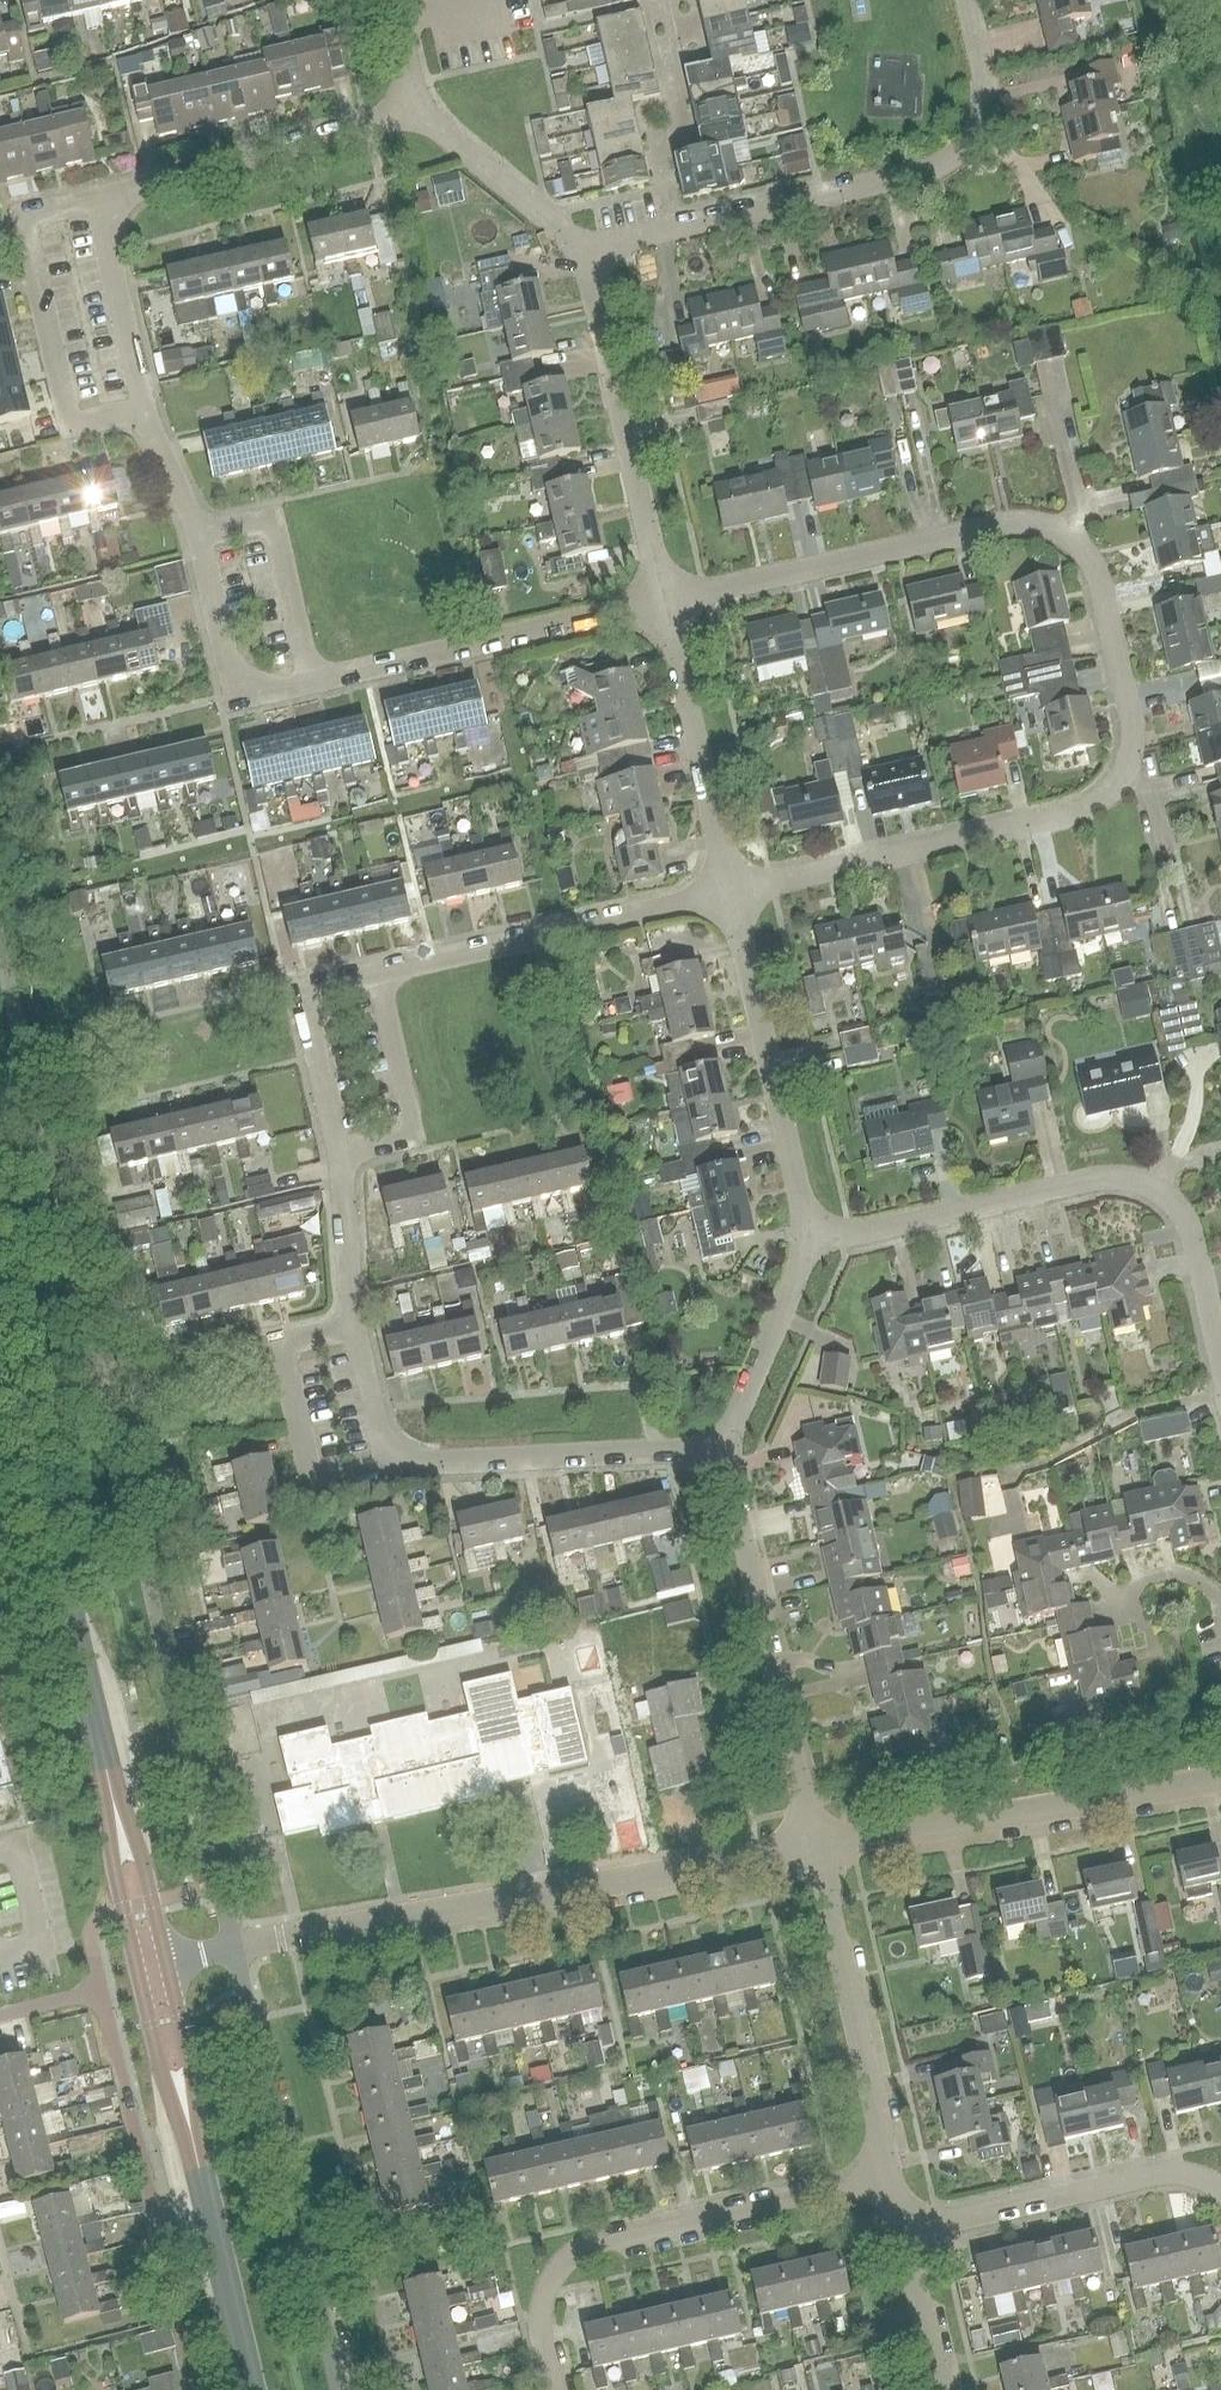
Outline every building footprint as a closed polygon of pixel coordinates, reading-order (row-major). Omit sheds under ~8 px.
[(21,2),(29,35),(45,31),(44,24),(72,18),(68,0),(31,0),(21,2)] [(72,18),(83,15),(86,29),(104,25),(101,11),(102,11),(100,0),(68,0),(72,18)] [(102,11),(132,4),(131,0),(100,0),(102,11)] [(223,0),(210,0),(203,2),(207,20),(227,15),(223,0)] [(568,16),(591,10),(588,0),(587,0),(565,5),(568,16)] [(591,10),(614,5),(613,0),(588,0),(591,10)] [(745,3),(755,0),(723,0),(698,6),(702,26),(748,16),(745,3)] [(1046,15),(1040,16),(1045,42),(1075,35),(1072,21),(1090,17),(1086,0),(1042,0),(1046,15)] [(270,5),(277,33),(291,30),(285,1),(270,5)] [(568,16),(565,5),(544,10),(546,21),(568,16)] [(797,26),(808,24),(805,8),(793,11),(797,26)] [(170,34),(188,30),(183,11),(165,15),(170,34)] [(596,25),(601,45),(645,35),(640,15),(596,25)] [(9,54),(11,63),(25,60),(17,24),(3,28),(0,16),(0,56),(9,54)] [(752,36),(752,35),(748,16),(702,26),(707,46),(752,36)] [(808,24),(797,26),(801,46),(812,44),(808,24)] [(324,40),(293,47),(303,92),(335,85),(333,76),(347,73),(336,26),(322,29),(324,40)] [(293,47),(292,47),(289,33),(277,36),(280,50),(264,53),(266,64),(274,99),(275,99),(303,92),(293,47)] [(601,45),(605,65),(649,55),(645,35),(601,45)] [(752,36),(707,46),(711,66),(729,63),(757,56),(752,36)] [(546,58),(558,55),(554,40),(543,43),(546,58)] [(44,72),(61,67),(56,50),(39,55),(44,72)] [(558,55),(546,58),(549,72),(561,69),(567,64),(565,54),(558,55)] [(605,65),(610,85),(654,75),(649,55),(605,65)] [(777,73),(789,70),(785,55),(774,58),(777,73)] [(122,82),(138,78),(134,58),(117,62),(122,82)] [(248,116),(237,71),(235,61),(223,64),(225,74),(208,78),(218,123),(248,116)] [(1073,105),(1067,106),(1069,119),(1117,107),(1112,87),(1118,85),(1113,62),(1084,68),(1087,81),(1068,85),(1073,105)] [(734,82),(733,81),(729,63),(711,66),(684,72),(688,92),(734,82)] [(278,109),(275,99),(274,99),(266,64),(237,71),(248,116),(278,109)] [(789,70),(777,73),(781,87),(792,84),(789,70)] [(659,96),(654,75),(610,85),(614,104),(630,101),(631,102),(659,96)] [(189,130),(218,123),(208,78),(179,84),(189,130)] [(738,102),(735,90),(746,87),(745,79),(733,81),(734,82),(688,92),(693,112),(738,102)] [(555,98),(567,95),(563,80),(552,83),(555,98)] [(189,130),(179,84),(149,91),(147,82),(131,85),(139,124),(156,120),(160,137),(189,130)] [(52,112),(53,112),(48,93),(39,95),(35,100),(41,123),(24,127),(35,173),(65,166),(52,112)] [(567,95),(555,98),(558,112),(570,109),(567,95)] [(794,95),(776,99),(779,114),(786,112),(798,110),(794,95)] [(635,121),(631,102),(630,101),(614,104),(586,111),(591,132),(635,121)] [(743,122),(738,102),(693,112),(697,132),(743,122)] [(86,104),(53,112),(52,112),(65,166),(96,159),(86,114),(90,113),(89,106),(86,104)] [(1073,163),(1103,156),(1121,152),(1113,117),(1119,116),(1117,107),(1069,119),(1076,146),(1070,147),(1073,163)] [(798,110),(786,112),(790,127),(801,125),(798,110)] [(13,130),(0,133),(0,154),(6,180),(35,173),(24,127),(20,114),(10,117),(13,130)] [(536,144),(547,142),(543,120),(531,123),(536,144)] [(640,141),(635,121),(591,132),(595,151),(640,141)] [(719,149),(730,147),(747,143),(743,122),(697,132),(702,152),(719,149)] [(796,152),(807,150),(803,135),(792,138),(796,152)] [(644,162),(640,141),(595,151),(600,172),(644,162)] [(547,142),(536,144),(539,158),(551,156),(547,142)] [(673,159),(678,179),(735,166),(730,147),(719,149),(702,152),(673,159)] [(811,168),(807,150),(796,152),(784,155),(787,166),(798,164),(800,171),(811,168)] [(649,182),(644,162),(600,172),(604,192),(649,182)] [(562,181),(573,178),(570,164),(558,166),(562,181)] [(741,171),(735,168),(735,166),(678,179),(682,200),(728,190),(739,187),(743,181),(741,171)] [(565,195),(562,181),(545,185),(547,194),(552,198),(565,195)] [(428,192),(412,196),(416,215),(432,211),(428,192)] [(1026,259),(1028,266),(1030,275),(1039,273),(1041,284),(1069,278),(1063,251),(1057,252),(1052,229),(1029,234),(1024,211),(992,218),(1003,264),(1026,259)] [(376,251),(380,267),(396,263),(385,214),(369,217),(369,218),(377,251),(376,251)] [(369,215),(339,222),(347,258),(346,259),(350,278),(360,276),(355,256),(376,251),(377,251),(369,218),(369,217),(369,215)] [(980,270),(1003,264),(992,218),(959,225),(964,249),(944,254),(951,285),(982,278),(980,270)] [(326,263),(346,259),(347,258),(339,222),(309,229),(317,265),(316,265),(321,285),(331,283),(326,263)] [(886,242),(855,249),(866,296),(889,291),(893,306),(900,304),(903,318),(931,312),(925,284),(918,286),(913,261),(892,266),(886,242)] [(265,287),(263,287),(268,308),(278,305),(273,285),(295,280),(287,243),(256,250),(265,287)] [(866,296),(855,249),(823,257),(828,280),(794,288),(805,335),(849,325),(844,301),(866,296)] [(244,292),(263,287),(265,287),(256,250),(227,257),(236,294),(234,294),(238,315),(248,312),(244,292)] [(205,301),(210,321),(219,319),(214,299),(234,294),(236,294),(227,257),(198,264),(207,301),(205,301)] [(210,321),(205,301),(207,301),(198,264),(168,271),(177,308),(176,308),(180,328),(210,321)] [(506,329),(545,320),(537,283),(516,288),(511,268),(480,275),(484,296),(481,297),(489,332),(506,328),(506,329)] [(752,287),(721,294),(732,341),(754,336),(760,360),(785,354),(774,307),(757,311),(752,287)] [(708,347),(732,341),(721,294),(688,302),(693,324),(676,328),(683,361),(710,355),(708,347)] [(9,327),(2,297),(0,298),(0,330),(9,327)] [(372,318),(378,346),(396,342),(390,314),(372,318)] [(553,354),(545,320),(506,329),(513,361),(500,364),(503,380),(535,373),(532,359),(553,354)] [(1043,329),(1050,361),(1065,358),(1058,326),(1043,329)] [(16,357),(9,327),(0,330),(0,361),(16,357)] [(1050,361),(1043,329),(1026,333),(1034,365),(1050,361)] [(212,348),(193,352),(196,369),(215,365),(212,348)] [(182,372),(178,351),(161,355),(165,375),(182,372)] [(23,386),(16,357),(0,361),(0,392),(23,386)] [(894,363),(901,395),(916,391),(909,360),(894,363)] [(901,395),(894,363),(877,367),(884,398),(901,395)] [(513,430),(572,417),(564,383),(539,388),(535,373),(503,380),(507,395),(524,391),(529,410),(510,415),(513,430)] [(737,378),(694,388),(698,405),(741,395),(737,378)] [(990,444),(1022,437),(1018,420),(1035,416),(1026,379),(1008,383),(1011,394),(980,401),(990,444)] [(1124,415),(1131,446),(1175,436),(1168,406),(1176,404),(1171,383),(1134,391),(1138,412),(1124,415)] [(382,410),(390,446),(421,439),(413,403),(414,403),(409,384),(399,386),(403,405),(383,410),(382,410)] [(30,417),(23,386),(0,392),(0,424),(30,417)] [(382,410),(383,410),(379,391),(369,393),(373,412),(352,416),(360,453),(390,446),(382,410)] [(296,419),(294,420),(303,458),(334,451),(322,394),(310,397),(315,415),(296,419)] [(267,426),(265,427),(274,465),(303,458),(294,420),(296,419),(292,401),(281,404),(285,422),(267,426)] [(700,425),(731,418),(728,401),(696,408),(700,425)] [(951,427),(957,452),(990,444),(980,401),(947,408),(948,411),(935,414),(939,430),(951,427)] [(245,472),(274,465),(265,427),(267,426),(263,408),(252,410),(256,429),(238,433),(236,433),(245,472)] [(227,435),(204,440),(213,479),(245,472),(236,433),(238,433),(233,414),(222,417),(227,435)] [(580,452),(572,417),(513,430),(521,465),(527,463),(530,478),(563,471),(560,457),(580,452)] [(1149,477),(1152,491),(1196,481),(1193,466),(1183,468),(1175,436),(1131,446),(1139,479),(1149,477)] [(838,458),(848,501),(880,494),(877,482),(897,477),(888,438),(869,443),(870,450),(838,458)] [(816,508),(848,501),(838,458),(807,465),(805,456),(791,459),(800,501),(814,498),(816,508)] [(776,472),(746,479),(756,523),(788,516),(785,505),(800,501),(791,459),(774,463),(776,472)] [(744,470),(712,477),(724,530),(756,523),(746,479),(744,470)] [(112,471),(82,478),(91,514),(89,514),(93,534),(103,531),(99,512),(120,507),(112,471)] [(555,524),(595,515),(587,481),(566,485),(563,471),(530,478),(534,494),(547,491),(555,524)] [(69,519),(89,514),(91,514),(82,478),(53,485),(61,521),(59,521),(64,541),(74,538),(69,519)] [(1145,508),(1152,540),(1197,530),(1189,498),(1199,496),(1199,493),(1205,492),(1202,480),(1196,482),(1196,481),(1152,491),(1155,505),(1145,508)] [(40,526),(59,521),(61,521),(53,485),(23,491),(32,528),(30,529),(34,547),(44,545),(40,526)] [(30,529),(32,528),(23,491),(0,497),(0,526),(2,535),(1,535),(5,554),(15,552),(10,533),(30,529)] [(603,551),(595,515),(555,524),(535,528),(539,544),(558,539),(563,559),(549,562),(553,578),(585,571),(582,556),(603,551)] [(1204,561),(1203,556),(1216,553),(1210,527),(1197,530),(1152,540),(1160,572),(1204,561)] [(507,588),(503,570),(483,574),(487,592),(507,588)] [(1024,602),(1036,654),(999,663),(1003,678),(1065,663),(1058,634),(1063,633),(1061,624),(1065,623),(1059,595),(1062,594),(1057,573),(1014,583),(1018,603),(1024,602)] [(971,620),(987,616),(979,585),(963,589),(960,576),(907,589),(918,632),(936,628),(935,622),(970,614),(971,620)] [(1207,629),(1203,614),(1220,610),(1220,593),(1156,608),(1163,639),(1207,629)] [(812,618),(830,694),(850,689),(841,651),(837,651),(835,644),(888,632),(879,595),(827,607),(828,614),(812,618)] [(123,640),(121,641),(129,677),(159,671),(152,643),(175,638),(167,606),(135,613),(140,636),(123,640)] [(757,668),(806,656),(796,615),(747,626),(757,668)] [(100,684),(129,677),(121,641),(123,640),(118,621),(107,623),(112,643),(93,647),(91,647),(100,684)] [(70,691),(100,684),(91,647),(93,647),(89,628),(78,630),(82,650),(63,654),(62,655),(70,691)] [(1215,662),(1207,629),(1163,639),(1171,672),(1215,662)] [(40,698),(70,691),(62,655),(63,654),(59,635),(48,637),(53,657),(33,661),(32,662),(40,698)] [(10,704),(40,698),(32,662),(33,661),(29,642),(19,645),(23,664),(2,669),(10,704)] [(805,663),(813,697),(829,693),(821,659),(805,663)] [(595,703),(599,717),(639,708),(631,673),(619,676),(616,661),(565,672),(569,688),(595,703)] [(1079,701),(1070,662),(1065,663),(1003,678),(1008,702),(1035,696),(1041,700),(1044,709),(1045,709),(1052,737),(1050,738),(1054,756),(1098,746),(1094,726),(1091,727),(1085,699),(1079,701)] [(477,688),(445,695),(454,733),(452,733),(457,752),(468,750),(463,731),(485,725),(477,688)] [(445,695),(416,702),(425,740),(423,740),(427,759),(438,756),(434,738),(452,733),(454,733),(445,695)] [(1191,703),(1198,735),(1220,730),(1220,696),(1191,703)] [(416,702),(384,709),(398,766),(409,763),(404,744),(423,740),(425,740),(416,702)] [(597,769),(629,762),(625,748),(647,743),(639,708),(599,717),(578,722),(587,758),(594,756),(597,769)] [(818,745),(837,740),(832,716),(812,721),(818,745)] [(921,760),(866,772),(864,773),(851,716),(834,720),(848,782),(866,778),(875,815),(931,802),(921,760)] [(365,723),(333,730),(342,768),(340,769),(345,787),(356,785),(351,766),(374,761),(365,723)] [(1002,762),(1020,758),(1013,725),(984,731),(988,746),(950,755),(960,795),(1007,784),(1002,762)] [(333,730),(304,737),(313,775),(311,776),(315,794),(326,792),(322,773),(340,769),(342,768),(333,730)] [(1198,735),(1205,767),(1216,765),(1219,778),(1220,778),(1220,730),(1198,735)] [(304,737),(275,744),(284,782),(282,783),(286,801),(297,799),(293,780),(311,776),(313,775),(304,737)] [(207,743),(177,750),(186,787),(183,787),(187,807),(199,805),(195,785),(216,780),(207,743)] [(834,781),(833,781),(832,776),(845,773),(838,743),(824,746),(827,762),(813,765),(817,785),(790,791),(789,788),(772,791),(780,826),(792,823),(795,833),(844,822),(834,781)] [(275,744),(243,751),(257,808),(268,806),(263,787),(282,783),(284,782),(275,744)] [(177,750),(148,757),(156,794),(154,794),(159,814),(170,812),(165,791),(183,787),(186,787),(177,750)] [(148,757),(118,764),(127,800),(125,801),(129,821),(141,818),(136,798),(154,794),(156,794),(148,757)] [(621,816),(662,806),(654,771),(632,776),(629,762),(597,769),(600,784),(596,785),(604,819),(621,816)] [(118,764),(89,771),(97,807),(95,808),(100,828),(112,825),(107,805),(125,801),(127,800),(118,764)] [(89,771),(59,778),(67,813),(65,813),(70,835),(82,832),(78,812),(95,808),(97,807),(89,771)] [(1213,796),(1220,827),(1220,794),(1213,796)] [(670,842),(662,806),(621,816),(625,831),(620,834),(616,839),(615,846),(624,884),(663,876),(656,845),(670,842)] [(505,851),(486,856),(484,856),(492,892),(523,885),(515,850),(511,830),(501,832),(505,851)] [(307,843),(312,866),(333,861),(327,837),(307,843)] [(484,856),(486,856),(481,837),(471,839),(475,858),(455,863),(463,899),(492,892),(484,856)] [(455,863),(451,843),(442,845),(446,865),(424,870),(432,906),(463,899),(455,863)] [(374,892),(372,892),(381,928),(411,921),(402,886),(404,885),(399,864),(388,867),(393,887),(374,892)] [(345,898),(343,899),(351,935),(381,928),(372,892),(374,892),(369,871),(358,873),(363,894),(345,898)] [(316,905),(313,906),(322,942),(351,935),(343,899),(345,898),(340,878),(329,880),(334,901),(316,905)] [(1126,884),(1093,891),(1104,937),(1136,929),(1126,884)] [(304,908),(283,913),(292,949),(322,942),(313,906),(316,905),(311,885),(299,887),(304,908)] [(1050,912),(1065,978),(1080,975),(1075,951),(1072,952),(1070,944),(1104,937),(1093,891),(1062,898),(1064,909),(1050,912)] [(1045,983),(1065,978),(1050,912),(1036,915),(1033,905),(1001,912),(1011,957),(1042,950),(1044,957),(1040,958),(1045,983)] [(222,935),(221,935),(229,970),(259,963),(251,928),(252,928),(247,907),(236,910),(241,930),(222,935)] [(979,964),(1011,957),(1001,912),(969,919),(969,921),(955,924),(952,930),(954,939),(960,943),(974,940),(979,964)] [(200,977),(229,970),(221,935),(222,935),(217,914),(206,917),(211,937),(193,941),(191,942),(200,977)] [(881,916),(849,922),(859,965),(859,966),(878,962),(879,968),(908,962),(903,936),(905,931),(904,924),(884,929),(881,916)] [(163,948),(162,949),(170,984),(200,977),(191,942),(193,941),(188,921),(177,923),(182,944),(163,948)] [(837,970),(859,965),(849,922),(814,930),(819,954),(810,956),(815,979),(804,982),(812,1018),(826,1015),(820,991),(841,986),(837,970)] [(1209,965),(1201,927),(1184,931),(1195,981),(1220,975),(1220,963),(1209,965)] [(134,955),(132,956),(141,991),(170,984),(162,949),(163,948),(159,928),(147,930),(152,951),(134,955)] [(1174,986),(1186,983),(1195,981),(1184,931),(1168,934),(1175,965),(1170,966),(1174,986)] [(123,958),(102,963),(110,998),(141,991),(132,956),(134,955),(130,934),(118,937),(123,958)] [(1115,955),(1119,983),(1146,979),(1142,951),(1115,955)] [(647,1014),(706,1001),(698,966),(676,971),(673,956),(641,963),(645,979),(658,976),(662,994),(638,1000),(641,1015),(647,1014)] [(1186,983),(1174,986),(1171,987),(1183,1038),(1203,1034),(1196,1003),(1191,1005),(1186,983)] [(1132,1020),(1151,1015),(1144,986),(1125,990),(1132,1020)] [(706,1001),(647,1014),(649,1025),(668,1021),(674,1044),(660,1047),(664,1063),(696,1055),(693,1041),(714,1036),(706,1001)] [(845,1052),(877,1045),(873,1028),(841,1035),(845,1052)] [(1049,1101),(1044,1079),(1047,1078),(1038,1038),(1005,1046),(1015,1087),(979,1095),(989,1142),(1035,1131),(1029,1105),(1049,1101)] [(877,1045),(845,1052),(849,1069),(881,1062),(877,1045)] [(1143,1087),(1163,1082),(1155,1048),(1125,1055),(1127,1065),(1078,1077),(1088,1119),(1147,1106),(1143,1087)] [(699,1069),(696,1055),(664,1063),(667,1078),(681,1075),(685,1093),(667,1097),(670,1112),(689,1108),(728,1099),(721,1064),(699,1069)] [(611,1087),(617,1105),(638,1099),(632,1081),(611,1087)] [(259,1098),(229,1105),(238,1141),(236,1142),(241,1162),(251,1160),(246,1140),(268,1134),(259,1098)] [(737,1135),(728,1099),(689,1108),(670,1112),(674,1127),(692,1123),(697,1143),(662,1151),(665,1166),(713,1155),(710,1141),(737,1135)] [(928,1133),(947,1129),(941,1101),(910,1108),(911,1116),(866,1126),(875,1167),(933,1154),(928,1133)] [(217,1146),(236,1142),(238,1141),(229,1105),(200,1113),(208,1148),(207,1148),(212,1169),(222,1167),(217,1146)] [(188,1153),(207,1148),(208,1148),(200,1113),(170,1120),(178,1155),(177,1155),(182,1175),(193,1173),(188,1153)] [(150,1162),(149,1162),(154,1182),(164,1179),(160,1160),(177,1155),(178,1155),(170,1120),(141,1126),(150,1162)] [(130,1166),(149,1162),(150,1162),(141,1126),(111,1133),(124,1189),(134,1186),(130,1166)] [(584,1152),(554,1159),(563,1194),(560,1195),(565,1215),(576,1212),(571,1192),(592,1187),(584,1152)] [(690,1197),(693,1211),(746,1199),(742,1183),(747,1182),(749,1179),(746,1163),(717,1169),(713,1155),(665,1166),(657,1168),(661,1187),(686,1181),(686,1177),(698,1174),(703,1194),(690,1197)] [(540,1199),(560,1195),(563,1194),(554,1159),(525,1165),(533,1201),(530,1202),(535,1222),(545,1219),(540,1199)] [(512,1206),(530,1202),(533,1201),(525,1165),(495,1172),(504,1208),(501,1208),(506,1228),(516,1226),(512,1206)] [(482,1213),(501,1208),(504,1208),(495,1172),(466,1179),(474,1214),(473,1214),(478,1235),(487,1233),(482,1213)] [(269,1175),(245,1181),(250,1201),(274,1196),(269,1175)] [(443,1179),(413,1186),(421,1222),(419,1222),(424,1242),(434,1240),(429,1220),(451,1215),(443,1179)] [(400,1227),(419,1222),(421,1222),(413,1186),(383,1193),(391,1229),(390,1229),(395,1249),(405,1246),(400,1227)] [(310,1194),(275,1201),(278,1217),(290,1215),(290,1216),(313,1211),(310,1194)] [(625,1198),(632,1224),(645,1221),(638,1195),(625,1198)] [(113,1205),(114,1211),(119,1233),(157,1224),(151,1196),(113,1205)] [(746,1199),(693,1211),(704,1261),(736,1254),(733,1239),(754,1234),(746,1199)] [(219,1241),(214,1219),(198,1222),(203,1245),(219,1241)] [(638,1225),(644,1249),(662,1245),(656,1220),(638,1225)] [(152,1246),(149,1232),(116,1239),(119,1253),(152,1246)] [(267,1265),(276,1301),(305,1294),(297,1260),(307,1258),(302,1236),(263,1246),(268,1264),(267,1265)] [(482,1240),(465,1244),(469,1263),(486,1259),(482,1240)] [(161,1290),(149,1292),(158,1330),(188,1322),(179,1285),(182,1285),(177,1266),(172,1244),(156,1248),(161,1270),(156,1270),(161,1290)] [(247,1308),(276,1301),(267,1265),(268,1264),(263,1246),(255,1248),(259,1266),(240,1271),(238,1271),(247,1308)] [(1097,1269),(1091,1270),(1101,1315),(1108,1314),(1113,1333),(1146,1325),(1142,1309),(1153,1307),(1143,1269),(1136,1271),(1130,1251),(1095,1260),(1097,1269)] [(217,1315),(247,1308),(238,1271),(240,1271),(236,1252),(226,1254),(230,1273),(211,1277),(208,1278),(217,1315)] [(580,1268),(576,1252),(554,1257),(558,1273),(580,1268)] [(188,1322),(217,1315),(208,1278),(211,1277),(206,1259),(196,1261),(200,1280),(182,1285),(179,1285),(188,1322)] [(1101,1315),(1091,1270),(1085,1272),(1083,1265),(1047,1273),(1046,1269),(1045,1269),(1053,1306),(1054,1306),(1067,1303),(1072,1322),(1101,1315)] [(1004,1295),(1016,1344),(1030,1341),(1027,1325),(1034,1323),(1035,1330),(1058,1325),(1054,1306),(1053,1306),(1045,1269),(1037,1271),(1038,1275),(1016,1280),(1019,1292),(1004,1295)] [(589,1305),(597,1341),(626,1334),(618,1299),(619,1299),(614,1278),(605,1280),(609,1301),(590,1305),(589,1305)] [(1012,1345),(1016,1344),(1004,1295),(991,1298),(986,1278),(963,1284),(965,1291),(958,1293),(966,1326),(969,1342),(984,1339),(983,1335),(998,1331),(1003,1354),(1014,1352),(1012,1345)] [(559,1312),(567,1347),(597,1341),(589,1305),(590,1305),(586,1284),(575,1287),(580,1307),(561,1312),(559,1312)] [(538,1354),(567,1347),(559,1312),(561,1312),(556,1291),(546,1293),(550,1314),(531,1318),(530,1319),(538,1354)] [(923,1308),(916,1310),(926,1355),(956,1349),(951,1329),(966,1326),(958,1293),(922,1301),(923,1308)] [(881,1358),(884,1358),(886,1366),(908,1361),(910,1368),(928,1364),(926,1355),(916,1310),(908,1312),(904,1294),(871,1302),(877,1329),(874,1329),(881,1358)] [(507,1361),(538,1354),(530,1319),(531,1318),(526,1298),(517,1301),(521,1320),(499,1325),(507,1361)] [(467,1323),(448,1328),(446,1328),(454,1364),(484,1357),(475,1320),(476,1320),(471,1302),(462,1304),(467,1323)] [(446,1328),(448,1328),(443,1308),(432,1311),(437,1329),(418,1334),(416,1334),(425,1371),(454,1364),(446,1328)] [(394,1378),(425,1371),(416,1334),(418,1334),(414,1315),(404,1317),(408,1336),(386,1341),(394,1378)] [(823,1355),(818,1386),(847,1391),(851,1359),(823,1355)] [(1188,1424),(1186,1414),(1139,1424),(1143,1444),(1178,1437),(1176,1427),(1188,1424)] [(804,1473),(810,1499),(855,1489),(850,1468),(846,1469),(845,1461),(863,1457),(856,1429),(855,1430),(852,1418),(836,1422),(837,1428),(823,1431),(821,1423),(798,1428),(801,1442),(794,1444),(801,1474),(804,1473)] [(235,1475),(239,1495),(239,1496),(276,1487),(269,1457),(234,1465),(233,1464),(213,1469),(216,1480),(235,1475)] [(1056,1467),(1058,1482),(1076,1479),(1074,1464),(1056,1467)] [(167,1469),(171,1488),(178,1486),(173,1467),(167,1469)] [(1152,1490),(1162,1534),(1169,1533),(1173,1551),(1206,1544),(1200,1517),(1203,1517),(1197,1488),(1182,1491),(1181,1484),(1178,1484),(1176,1476),(1170,1472),(1157,1475),(1153,1481),(1155,1490),(1152,1490)] [(980,1480),(957,1483),(959,1497),(982,1494),(980,1480)] [(283,1517),(276,1487),(239,1496),(239,1495),(220,1499),(223,1509),(241,1505),(246,1526),(283,1517)] [(855,1489),(810,1499),(818,1535),(823,1534),(824,1542),(872,1531),(865,1501),(863,1501),(860,1488),(855,1489)] [(1154,1536),(1162,1534),(1152,1490),(1122,1497),(1126,1516),(1112,1519),(1111,1519),(1118,1551),(1155,1543),(1154,1536)] [(665,1496),(635,1503),(644,1538),(641,1539),(646,1559),(656,1557),(651,1536),(674,1531),(665,1496)] [(947,1538),(962,1532),(947,1497),(932,1503),(947,1538)] [(517,1503),(486,1510),(494,1547),(493,1547),(498,1566),(507,1564),(503,1545),(525,1540),(517,1503)] [(622,1543),(641,1539),(644,1538),(635,1503),(606,1509),(614,1545),(612,1545),(617,1566),(627,1564),(622,1543)] [(1069,1536),(1076,1568),(1114,1560),(1112,1552),(1118,1551),(1111,1519),(1112,1519),(1109,1507),(1079,1513),(1083,1533),(1069,1536)] [(593,1550),(612,1545),(614,1545),(606,1509),(576,1516),(584,1552),(583,1552),(587,1572),(598,1570),(593,1550)] [(473,1552),(493,1547),(494,1547),(486,1510),(456,1517),(464,1554),(463,1554),(468,1573),(477,1571),(473,1552)] [(358,1520),(366,1550),(402,1541),(403,1544),(422,1539),(420,1529),(400,1534),(395,1512),(358,1520)] [(563,1556),(583,1552),(584,1552),(576,1516),(546,1523),(554,1559),(553,1559),(558,1579),(568,1577),(563,1556)] [(879,1561),(872,1531),(824,1542),(826,1548),(822,1549),(831,1587),(863,1580),(881,1575),(878,1561),(879,1561)] [(1058,1572),(1076,1568),(1069,1536),(1043,1542),(1042,1538),(1013,1545),(1019,1574),(1012,1575),(1015,1589),(1060,1579),(1058,1572)] [(407,1563),(403,1544),(402,1541),(366,1550),(373,1580),(409,1571),(409,1573),(429,1569),(427,1559),(407,1563)] [(244,1562),(248,1581),(249,1583),(286,1575),(279,1545),(243,1553),(242,1552),(222,1557),(225,1566),(244,1562)] [(414,1593),(409,1573),(409,1571),(373,1580),(380,1609),(416,1601),(416,1603),(436,1598),(434,1588),(414,1593)] [(249,1583),(248,1581),(229,1586),(231,1596),(251,1591),(255,1611),(256,1613),(292,1604),(286,1575),(249,1583)] [(998,1594),(997,1591),(1013,1587),(1010,1576),(980,1584),(984,1598),(998,1594)] [(1061,1586),(1060,1579),(1015,1589),(1022,1620),(1056,1613),(1058,1626),(1091,1618),(1087,1603),(1074,1606),(1070,1584),(1061,1586)] [(846,1621),(847,1629),(892,1618),(892,1617),(885,1589),(866,1593),(863,1580),(831,1587),(839,1623),(846,1621)] [(421,1622),(416,1603),(416,1601),(380,1609),(387,1639),(422,1631),(422,1632),(443,1627),(440,1617),(421,1622)] [(693,1621),(690,1602),(661,1608),(665,1626),(693,1621)] [(258,1621),(262,1640),(263,1642),(299,1634),(292,1604),(256,1613),(255,1611),(236,1615),(238,1625),(258,1621)] [(892,1618),(847,1629),(854,1658),(866,1655),(869,1670),(902,1662),(897,1641),(904,1639),(899,1616),(892,1617),(892,1618)] [(1068,1669),(1113,1659),(1111,1652),(1118,1651),(1113,1627),(1094,1632),(1091,1618),(1058,1626),(1068,1669)] [(263,1642),(262,1640),(242,1644),(245,1654),(265,1650),(270,1672),(306,1664),(299,1634),(263,1642)] [(1114,1666),(1113,1659),(1068,1669),(1071,1684),(1078,1683),(1085,1712),(1115,1705),(1114,1701),(1140,1695),(1133,1661),(1114,1666)] [(905,1676),(902,1662),(869,1670),(877,1706),(884,1704),(886,1711),(930,1701),(923,1672),(905,1676)] [(351,1683),(375,1678),(372,1665),(348,1671),(351,1683)] [(221,1682),(224,1699),(253,1693),(253,1692),(302,1682),(299,1670),(269,1676),(268,1672),(221,1682)] [(318,1828),(320,1837),(358,1828),(358,1827),(370,1824),(383,1821),(383,1822),(385,1821),(500,1794),(497,1781),(547,1769),(548,1774),(588,1765),(570,1690),(517,1703),(510,1675),(462,1687),(469,1714),(428,1724),(426,1715),(369,1728),(371,1738),(331,1747),(326,1729),(279,1740),(288,1779),(289,1778),(293,1793),(273,1797),(283,1836),(318,1828)] [(653,1726),(695,1717),(695,1716),(698,1712),(697,1707),(702,1706),(697,1683),(645,1695),(653,1726)] [(930,1701),(886,1711),(887,1719),(870,1723),(877,1755),(903,1749),(904,1753),(933,1747),(927,1718),(945,1714),(941,1699),(930,1701)] [(709,1779),(695,1717),(653,1726),(658,1749),(649,1751),(658,1791),(709,1779)] [(1069,1735),(1066,1721),(1030,1728),(1033,1742),(1069,1735)] [(13,1787),(0,1736),(0,1790),(13,1787)] [(961,1748),(935,1754),(938,1767),(972,1760),(969,1748),(961,1750),(961,1748)] [(36,1802),(22,1805),(27,1824),(41,1821),(36,1802)] [(1213,1847),(1178,1854),(1185,1890),(1187,1901),(1212,1896),(1210,1885),(1220,1883),(1213,1847)] [(1090,1912),(1135,1902),(1127,1868),(1083,1877),(1090,1912)] [(1039,1945),(1071,1938),(1063,1904),(1045,1908),(1040,1886),(996,1896),(1003,1931),(1034,1924),(1039,1945)] [(1141,1958),(1162,1953),(1152,1903),(1133,1907),(1139,1937),(1137,1938),(1141,1958)] [(990,1976),(977,1920),(958,1924),(953,1905),(909,1915),(917,1950),(956,1941),(965,1982),(990,1976)] [(765,1945),(736,1952),(745,1992),(742,1993),(747,2013),(757,2011),(753,1990),(774,1985),(765,1945)] [(745,1992),(736,1952),(706,1958),(716,1999),(714,1999),(718,2020),(729,2017),(724,1997),(742,1993),(745,1992)] [(716,1999),(706,1958),(677,1965),(687,2005),(684,2006),(689,2027),(700,2024),(695,2004),(714,1999),(716,1999)] [(687,2005),(677,1965),(648,1972),(657,2012),(656,2013),(661,2033),(671,2031),(666,2010),(684,2006),(687,2005)] [(591,1970),(562,1976),(571,2017),(568,2018),(572,2038),(584,2036),(579,2015),(600,2010),(591,1970)] [(657,2012),(648,1972),(619,1979),(628,2018),(626,2018),(631,2040),(642,2038),(637,2017),(656,2013),(657,2012)] [(550,2022),(568,2018),(571,2017),(562,1976),(533,1983),(542,2024),(538,2025),(543,2045),(555,2043),(550,2022)] [(521,2029),(538,2025),(542,2024),(533,1983),(504,1990),(513,2031),(510,2031),(514,2052),(526,2049),(521,2029)] [(492,2035),(510,2031),(513,2031),(504,1990),(474,1996),(484,2037),(481,2038),(486,2058),(496,2056),(492,2035)] [(463,2042),(481,2038),(484,2037),(474,1996),(445,2003),(454,2043),(452,2043),(457,2065),(467,2062),(463,2042)] [(1004,2013),(981,2018),(985,2037),(1008,2031),(1004,2013)] [(394,2061),(395,2065),(416,2060),(414,2049),(393,2054),(387,2031),(346,2041),(353,2070),(394,2061)] [(413,2044),(414,2049),(416,2060),(440,2054),(436,2039),(413,2044)] [(1197,2067),(1207,2109),(1220,2106),(1220,2051),(1212,2053),(1215,2063),(1197,2067)] [(934,2082),(941,2112),(985,2102),(981,2086),(996,2082),(989,2052),(957,2060),(961,2076),(934,2082)] [(32,2086),(33,2088),(52,2083),(50,2073),(30,2078),(25,2056),(0,2062),(0,2094),(32,2086)] [(399,2083),(395,2065),(394,2061),(353,2070),(360,2100),(401,2090),(402,2094),(423,2089),(421,2078),(399,2083)] [(1176,2116),(1207,2109),(1197,2067),(1177,2072),(1175,2061),(1147,2067),(1154,2101),(1172,2097),(1176,2116)] [(1103,2089),(1083,2094),(1092,2135),(1124,2127),(1120,2109),(1136,2105),(1128,2072),(1101,2078),(1103,2089)] [(454,2078),(461,2102),(475,2098),(468,2074),(454,2078)] [(774,2113),(784,2154),(813,2147),(804,2108),(806,2108),(801,2085),(789,2088),(794,2109),(776,2113),(774,2113)] [(3,2125),(40,2115),(40,2117),(59,2112),(57,2102),(37,2107),(33,2088),(32,2086),(0,2094),(0,2111),(3,2125)] [(1064,2141),(1092,2135),(1083,2094),(1066,2098),(1063,2087),(1034,2093),(1042,2127),(1060,2122),(1064,2141)] [(406,2112),(402,2094),(401,2090),(360,2100),(367,2129),(408,2119),(409,2123),(430,2118),(428,2107),(406,2112)] [(754,2161),(784,2154),(774,2113),(776,2113),(771,2092),(760,2094),(764,2115),(746,2119),(745,2120),(754,2161)] [(725,2167),(754,2161),(745,2120),(746,2119),(742,2099),(732,2101),(736,2122),(718,2126),(716,2127),(725,2167)] [(985,2102),(941,2112),(948,2143),(975,2137),(981,2163),(1004,2158),(1001,2147),(1011,2145),(1004,2117),(989,2120),(985,2102)] [(650,2126),(632,2130),(629,2130),(639,2172),(668,2165),(659,2126),(661,2125),(656,2103),(645,2105),(650,2126)] [(695,2174),(725,2167),(716,2127),(718,2126),(714,2105),(702,2108),(706,2129),(686,2133),(695,2174)] [(571,2144),(580,2185),(639,2172),(629,2130),(632,2130),(627,2109),(588,2118),(593,2139),(575,2143),(571,2144)] [(3,2125),(11,2154),(47,2145),(47,2146),(67,2142),(64,2131),(45,2136),(40,2117),(40,2115),(3,2125)] [(413,2140),(409,2123),(408,2119),(367,2129),(374,2158),(415,2149),(416,2152),(437,2147),(434,2135),(413,2140)] [(551,2192),(580,2185),(571,2144),(575,2143),(570,2123),(559,2125),(564,2145),(546,2149),(542,2150),(551,2192)] [(522,2198),(551,2192),(542,2150),(546,2149),(541,2129),(530,2132),(535,2152),(517,2156),(513,2157),(522,2198)] [(493,2205),(522,2198),(513,2157),(517,2156),(513,2136),(502,2138),(506,2158),(484,2163),(493,2205)] [(47,2145),(11,2154),(18,2184),(54,2175),(54,2176),(74,2171),(72,2161),(52,2166),(47,2146),(47,2145)] [(420,2170),(416,2152),(415,2149),(374,2158),(380,2188),(421,2178),(422,2181),(444,2176),(441,2165),(420,2170)] [(427,2200),(422,2181),(421,2178),(380,2188),(387,2217),(427,2208),(427,2210),(450,2205),(448,2195),(427,2200)] [(34,2205),(41,2235),(77,2225),(78,2228),(97,2223),(95,2213),(75,2218),(70,2196),(34,2205)] [(41,2235),(49,2264),(85,2255),(85,2257),(105,2252),(102,2242),(83,2247),(78,2228),(77,2225),(41,2235)] [(1182,2236),(1192,2277),(1188,2278),(1193,2298),(1204,2296),(1199,2275),(1220,2270),(1220,2267),(1212,2229),(1182,2236)] [(1092,2233),(1062,2240),(1072,2280),(1068,2281),(1073,2302),(1083,2300),(1078,2279),(1101,2273),(1092,2233)] [(1170,2282),(1188,2278),(1192,2277),(1182,2236),(1153,2243),(1162,2284),(1159,2285),(1164,2305),(1175,2303),(1170,2282)] [(1062,2240),(1033,2247),(1043,2288),(1039,2288),(1044,2309),(1055,2306),(1050,2286),(1068,2281),(1072,2280),(1062,2240)] [(1142,2289),(1159,2285),(1162,2284),(1153,2243),(1123,2250),(1133,2290),(1131,2291),(1136,2312),(1146,2310),(1142,2289)] [(1033,2247),(1004,2254),(1013,2295),(1011,2295),(1016,2316),(1026,2313),(1021,2293),(1039,2288),(1043,2288),(1033,2247)] [(993,2299),(1011,2295),(1013,2295),(1004,2254),(974,2261),(983,2300),(981,2301),(987,2323),(998,2320),(993,2299)] [(49,2264),(56,2294),(92,2285),(93,2286),(112,2281),(110,2271),(90,2276),(85,2257),(85,2255),(49,2264)] [(839,2257),(809,2263),(818,2303),(815,2303),(820,2324),(831,2322),(826,2301),(848,2296),(839,2257)] [(796,2308),(815,2303),(818,2303),(809,2263),(780,2270),(789,2310),(786,2310),(790,2331),(801,2329),(796,2308)] [(768,2314),(786,2310),(789,2310),(780,2270),(750,2277),(759,2316),(757,2316),(762,2338),(773,2335),(768,2314)] [(403,2284),(410,2314),(446,2306),(447,2310),(467,2305),(464,2295),(445,2299),(439,2276),(403,2284)] [(483,2279),(484,2285),(467,2289),(469,2301),(498,2296),(494,2277),(483,2279)] [(92,2285),(56,2294),(64,2324),(99,2315),(100,2315),(119,2310),(117,2300),(97,2305),(93,2286),(92,2285)] [(707,2344),(711,2364),(713,2372),(724,2370),(718,2341),(739,2336),(730,2295),(701,2302),(710,2343),(707,2344)] [(688,2348),(707,2344),(710,2343),(701,2302),(671,2309),(681,2350),(678,2350),(683,2371),(693,2368),(688,2348)] [(410,2314),(417,2344),(453,2336),(454,2339),(473,2334),(471,2324),(451,2328),(447,2310),(446,2306),(410,2314)] [(659,2354),(678,2350),(681,2350),(671,2309),(642,2316),(651,2356),(648,2357),(653,2377),(664,2375),(659,2354)] [(630,2361),(648,2357),(651,2356),(642,2316),(613,2322),(622,2363),(620,2363),(624,2384),(635,2381),(630,2361)] [(620,2363),(622,2363),(613,2322),(583,2329),(592,2368),(590,2368),(595,2389),(599,2389),(607,2388),(602,2368),(620,2363)] [(169,2328),(156,2331),(159,2345),(173,2342),(169,2328)] [(453,2336),(417,2344),(424,2374),(460,2366),(461,2368),(480,2364),(478,2354),(458,2358),(454,2339),(453,2336)] [(1004,2389),(1042,2389),(1047,2389),(1060,2389),(1069,2388),(1066,2377),(1045,2382),(1040,2360),(999,2369),(1004,2389)] [(424,2374),(427,2389),(486,2389),(485,2383),(465,2388),(461,2368),(460,2366),(424,2374)] [(173,2374),(149,2381),(152,2389),(177,2389),(173,2374)]
